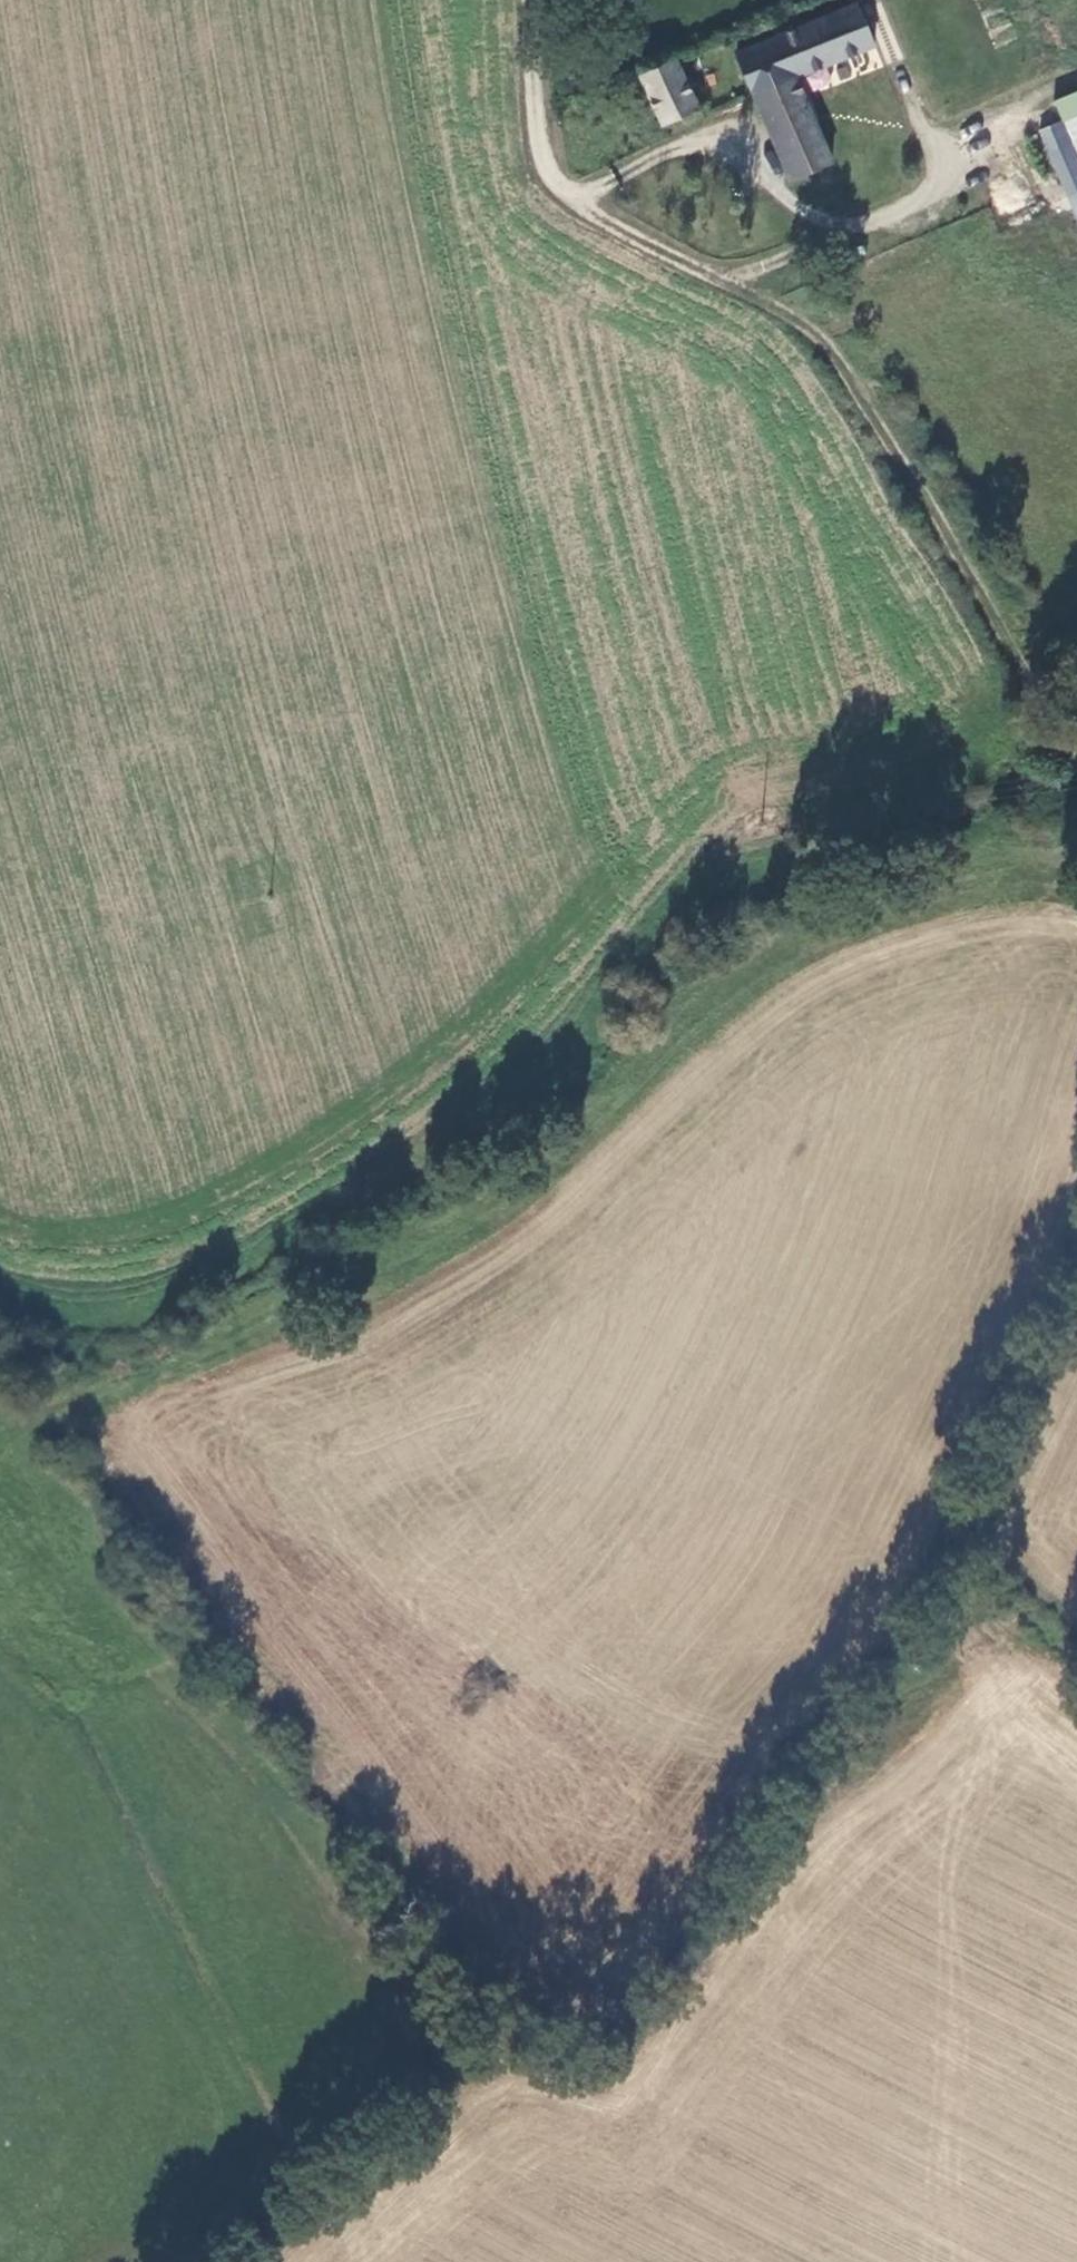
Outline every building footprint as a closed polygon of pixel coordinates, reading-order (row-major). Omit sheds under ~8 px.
[(832,163),(798,78),(873,48),(856,6),(737,53),(788,180),(832,163)] [(661,123),(697,107),(675,56),(674,56),(638,72),(661,123)] [(1052,99),(1060,121),(1039,127),(1074,234),(1076,233),(1076,90),(1052,99)]
